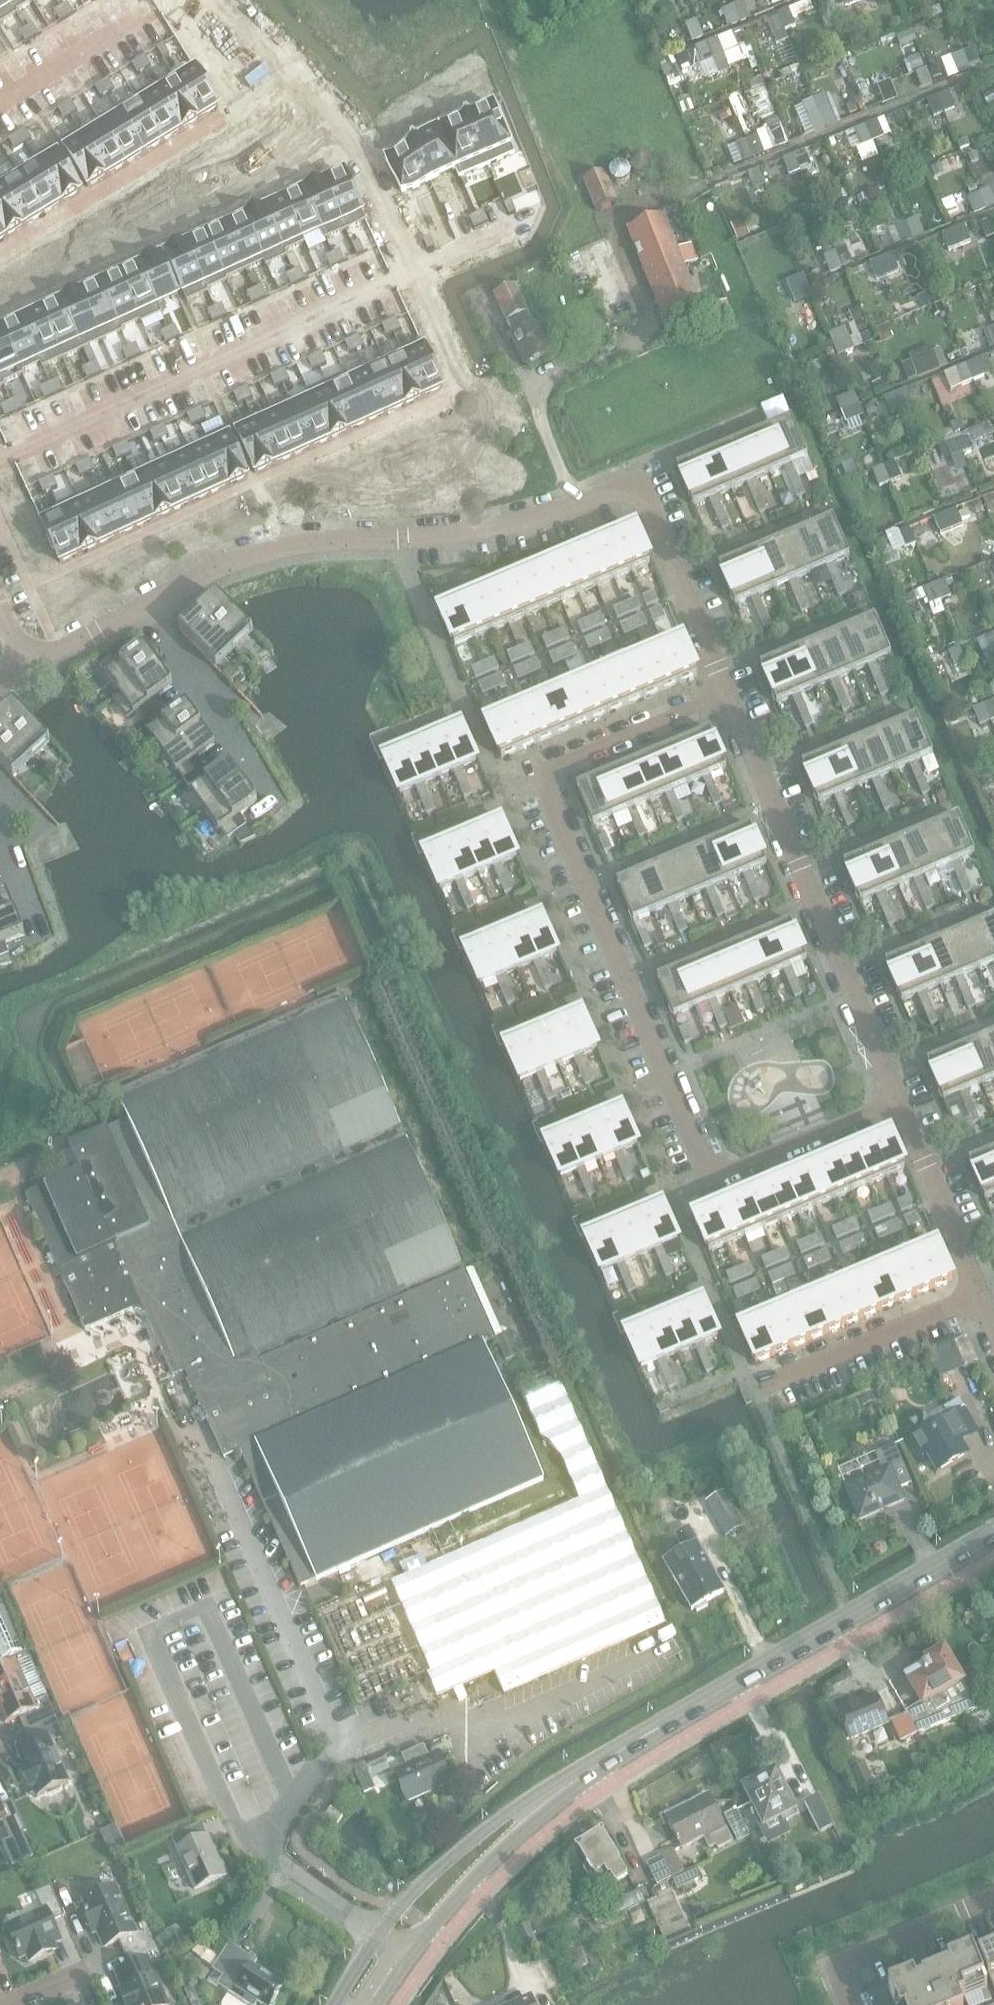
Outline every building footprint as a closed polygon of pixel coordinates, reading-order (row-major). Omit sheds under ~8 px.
[(16,15),(7,0),(0,0),(0,25),(16,15)] [(16,15),(18,14),(17,12),(33,3),(31,0),(7,0),(16,15)] [(66,4),(60,8),(66,18),(73,14),(66,4)] [(60,8),(53,12),(59,22),(66,18),(60,8)] [(32,25),(25,29),(31,40),(38,35),(32,25)] [(25,29),(18,34),(24,44),(31,40),(25,29)] [(162,46),(156,50),(162,60),(169,56),(162,46)] [(938,59),(944,73),(969,64),(963,49),(938,59)] [(706,53),(686,62),(694,81),(715,73),(706,53)] [(919,56),(905,62),(911,74),(924,69),(919,56)] [(144,57),(137,61),(143,71),(150,67),(144,57)] [(137,61),(130,65),(137,75),(143,71),(137,61)] [(937,67),(929,70),(933,79),(941,76),(937,67)] [(196,70),(177,81),(199,118),(218,107),(210,94),(214,93),(207,81),(204,83),(196,70)] [(154,84),(153,85),(181,130),(199,118),(177,81),(173,75),(155,87),(154,84)] [(107,79),(100,84),(107,94),(113,90),(107,79)] [(890,82),(877,88),(885,106),(898,100),(890,82)] [(100,84),(93,88),(100,98),(107,94),(100,84)] [(153,85),(135,96),(162,141),(181,130),(153,85)] [(983,94),(988,104),(993,101),(993,90),(993,89),(983,94)] [(135,99),(117,110),(143,152),(162,141),(135,96),(133,97),(135,99)] [(70,102),(63,106),(70,116),(77,112),(70,102)] [(472,113),(465,116),(486,165),(514,153),(494,105),(473,114),(472,113)] [(63,106),(57,110),(63,121),(70,116),(63,106)] [(117,110),(98,121),(125,164),(143,152),(117,110)] [(725,113),(718,115),(720,121),(727,119),(725,113)] [(439,127),(438,128),(438,129),(455,169),(459,177),(486,165),(465,116),(458,119),(459,120),(440,128),(439,127)] [(80,130),(79,131),(106,175),(125,164),(98,121),(99,123),(102,128),(85,138),(80,130)] [(419,136),(412,139),(429,180),(455,169),(438,129),(419,137),(419,136)] [(24,130),(18,134),(24,144),(31,140),(24,130)] [(79,131),(60,142),(87,187),(106,175),(79,131)] [(722,143),(729,160),(756,149),(749,132),(722,143)] [(18,134),(11,138),(17,149),(24,144),(18,134)] [(405,143),(384,152),(402,192),(429,180),(412,139),(405,142),(405,143)] [(53,146),(34,158),(62,203),(80,191),(53,146)] [(804,148),(782,157),(789,174),(811,165),(804,148)] [(976,151),(969,154),(971,162),(979,159),(976,151)] [(650,169),(651,164),(649,159),(644,156),(639,156),(635,158),(632,163),(631,168),(634,172),(638,175),(643,175),(648,173),(650,169)] [(37,167),(20,177),(43,214),(62,203),(34,158),(32,159),(37,167)] [(939,163),(931,167),(935,175),(943,172),(939,163)] [(629,177),(630,172),(628,168),(624,164),(619,164),(615,166),(611,170),(611,175),(613,180),(617,183),(622,183),(626,182),(629,177)] [(758,167),(747,171),(754,188),(765,184),(758,167)] [(623,199),(617,185),(611,187),(604,170),(583,179),(596,211),(618,202),(617,202),(623,199)] [(344,173),(324,182),(346,230),(366,221),(355,198),(356,198),(350,186),(344,173)] [(20,177),(2,189),(24,226),(43,214),(20,177)] [(324,182),(304,191),(326,239),(346,230),(324,182)] [(968,195),(974,213),(993,205),(993,196),(990,187),(968,195)] [(6,237),(24,226),(2,189),(0,190),(0,228),(6,237)] [(304,191),(284,200),(304,243),(305,243),(303,239),(321,231),(325,239),(326,239),(304,191)] [(284,200),(264,209),(286,257),(287,257),(285,252),(304,243),(284,200)] [(511,201),(504,205),(508,216),(516,212),(511,201)] [(809,203),(799,207),(802,214),(812,209),(809,203)] [(264,209),(245,218),(266,266),(286,257),(264,209)] [(484,212),(476,215),(481,226),(488,223),(484,212)] [(901,212),(881,220),(891,243),(911,234),(901,212)] [(476,215),(469,218),(474,229),(481,226),(476,215)] [(702,312),(683,266),(697,261),(691,245),(677,250),(663,216),(628,229),(667,326),(702,312)] [(245,218),(225,227),(245,271),(264,262),(266,266),(245,218)] [(225,227),(205,236),(226,282),(227,281),(226,279),(245,271),(225,227)] [(431,235),(423,238),(428,249),(435,246),(431,235)] [(205,236),(185,245),(207,293),(209,293),(208,290),(226,282),(205,236)] [(952,236),(932,244),(943,270),(963,261),(952,236)] [(359,242),(352,245),(357,256),(364,253),(359,242)] [(185,245),(165,255),(187,302),(207,293),(185,245)] [(340,251),(332,254),(337,265),(345,261),(340,251)] [(332,254),(325,257),(330,268),(337,265),(332,254)] [(160,257),(140,266),(158,305),(178,296),(160,257)] [(140,266),(120,275),(142,323),(162,314),(158,305),(140,266)] [(300,269),(293,272),(298,283),(305,280),(300,269)] [(293,272),(286,275),(291,286),(298,283),(293,272)] [(803,273),(786,280),(796,303),(813,295),(803,273)] [(120,275),(100,284),(122,332),(123,332),(122,330),(139,322),(140,324),(142,323),(120,275)] [(100,284),(80,293),(102,341),(122,332),(100,284)] [(496,293),(494,294),(511,331),(513,335),(511,336),(525,365),(552,353),(547,342),(544,344),(535,325),(534,326),(521,299),(514,285),(496,293)] [(261,287),(254,290),(259,301),(266,298),(261,287)] [(254,290),(247,293),(252,304),(259,301),(254,290)] [(68,299),(61,303),(82,350),(102,341),(80,293),(79,294),(78,292),(67,297),(68,299)] [(729,309),(726,302),(714,307),(717,314),(729,309)] [(61,303),(41,312),(63,359),(82,350),(61,303)] [(222,305),(215,308),(220,319),(227,316),(222,305)] [(215,308),(207,311),(212,322),(220,319),(215,308)] [(41,312),(21,321),(43,369),(63,359),(41,312)] [(396,319),(389,322),(394,333),(401,330),(396,319)] [(21,321),(1,330),(22,375),(24,375),(23,373),(40,364),(42,369),(43,369),(21,321)] [(389,322),(381,326),(386,337),(394,333),(389,322)] [(175,326),(168,329),(173,340),(180,337),(175,326)] [(168,329),(161,333),(166,344),(173,340),(168,329)] [(838,329),(819,338),(829,363),(849,355),(838,329)] [(0,330),(0,380),(3,387),(5,386),(4,384),(22,375),(1,330),(0,330)] [(359,336),(352,339),(357,350),(364,347),(359,336)] [(352,339),(344,343),(349,353),(357,350),(352,339)] [(420,339),(401,348),(423,396),(442,387),(436,374),(437,374),(431,362),(420,339)] [(136,344),(129,347),(134,358),(141,355),(136,344)] [(129,347),(121,351),(126,362),(134,358),(129,347)] [(401,351),(384,359),(405,404),(423,396),(401,348),(400,349),(401,351)] [(921,349),(901,357),(910,379),(930,371),(921,349)] [(322,353),(315,356),(320,367),(327,364),(322,353)] [(315,356),(307,360),(312,371),(320,367),(315,356)] [(385,366),(368,374),(386,413),(405,404),(384,359),(382,359),(385,366)] [(978,359),(944,372),(951,388),(984,375),(978,359)] [(97,362),(89,365),(94,376),(102,373),(97,362)] [(89,365),(82,369),(87,380),(94,376),(89,365)] [(285,370),(277,373),(282,384),(290,381),(285,370)] [(277,373),(270,377),(275,388),(282,384),(277,373)] [(346,373),(345,374),(367,422),(386,413),(368,374),(350,382),(346,373)] [(345,374),(326,382),(348,430),(367,422),(345,374)] [(57,380),(48,384),(53,395),(62,391),(57,380)] [(326,382),(308,391),(330,439),(348,430),(326,382)] [(48,384),(39,388),(44,399),(53,395),(48,384)] [(248,387),(240,390),(245,401),(253,398),(248,387)] [(906,388),(884,397),(891,413),(913,405),(906,388)] [(240,390),(233,394),(238,405),(245,401),(240,390)] [(290,399),(289,399),(311,447),(330,439),(308,391),(307,391),(308,393),(291,401),(290,399)] [(18,398),(9,402),(14,413),(23,409),(18,398)] [(289,399),(270,408),(274,417),(292,456),(311,447),(289,399)] [(0,406),(0,407),(5,417),(14,413),(9,402),(0,406)] [(201,408),(194,412),(199,423),(206,419),(201,408)] [(194,412),(186,415),(191,426),(199,423),(194,412)] [(253,416),(251,417),(273,464),(292,456),(274,417),(257,425),(253,416)] [(251,417),(233,425),(255,473),(273,464),(251,417)] [(808,457),(795,427),(792,419),(777,425),(776,425),(771,427),(788,465),(792,464),(808,457)] [(164,425),(157,429),(162,440),(169,436),(164,425)] [(788,465),(771,427),(753,435),(769,473),(784,467),(790,482),(798,479),(792,464),(788,465)] [(157,429),(149,432),(155,443),(162,440),(157,429)] [(225,429),(206,437),(228,485),(247,477),(225,429)] [(769,473),(753,435),(734,442),(750,481),(754,480),(769,473)] [(188,446),(210,494),(228,485),(206,437),(205,438),(206,440),(189,448),(188,446)] [(127,442),(119,446),(124,457),(132,453),(127,442)] [(750,481),(734,442),(715,450),(731,489),(747,483),(753,498),(761,494),(754,480),(750,481)] [(119,446),(112,449),(117,460),(124,457),(119,446)] [(188,446),(169,454),(191,502),(210,494),(188,446)] [(924,448),(914,453),(918,462),(928,458),(924,448)] [(731,489),(715,450),(696,458),(713,497),(717,495),(731,489)] [(168,457),(151,465),(152,468),(172,511),(191,502),(169,454),(168,455),(168,457)] [(713,497),(696,458),(677,467),(693,505),(709,499),(715,514),(723,510),(717,495),(713,497)] [(90,459),(82,463),(87,474),(95,470),(90,459)] [(82,463),(75,466),(80,477),(87,474),(82,463)] [(152,468),(133,476),(153,520),(172,511),(152,468)] [(53,476),(45,480),(50,491),(58,487),(53,476)] [(114,480),(113,480),(135,528),(153,520),(133,476),(116,484),(114,480)] [(805,494),(798,479),(790,482),(797,498),(805,494)] [(45,480),(38,483),(43,494),(50,491),(45,480)] [(113,480),(94,489),(116,537),(135,528),(113,480)] [(94,489),(75,497),(97,545),(116,537),(94,489)] [(767,510),(761,494),(753,498),(759,513),(767,510)] [(983,498),(989,512),(993,510),(993,499),(992,494),(983,498)] [(75,497),(56,506),(58,510),(78,554),(97,545),(75,497)] [(58,510),(40,519),(48,537),(48,538),(53,550),(54,549),(60,562),(78,554),(58,510)] [(729,526),(723,510),(715,514),(722,529),(729,526)] [(849,556),(836,526),(837,526),(834,518),(818,524),(813,526),(829,565),(833,563),(849,556)] [(829,565),(813,526),(794,534),(811,573),(826,566),(832,581),(840,578),(833,563),(829,565)] [(649,561),(641,540),(635,527),(616,535),(632,571),(650,564),(649,561)] [(811,573),(794,534),(775,542),(792,580),(796,579),(811,573)] [(632,571),(616,535),(599,543),(614,579),(632,571)] [(792,580),(775,542),(757,549),(773,588),(788,582),(794,597),(802,594),(796,579),(792,580)] [(614,579),(599,543),(581,550),(596,586),(614,579)] [(773,588),(757,549),(738,557),(754,596),(758,595),(773,588)] [(596,586),(581,550),(563,558),(579,594),(596,586)] [(754,596),(738,557),(718,566),(735,604),(751,598),(757,613),(765,610),(758,595),(754,596)] [(579,594),(563,558),(546,565),(561,601),(579,594)] [(561,601),(546,565),(528,573),(543,609),(561,601)] [(543,609),(528,573),(510,580),(525,616),(543,609)] [(846,593),(840,578),(832,581),(839,597),(846,593)] [(525,616),(510,580),(493,588),(508,624),(525,616)] [(508,624),(493,588),(475,595),(490,631),(508,624)] [(658,601),(654,591),(642,596),(646,606),(658,601)] [(913,593),(902,598),(905,605),(916,600),(913,593)] [(809,609),(802,594),(794,597),(801,612),(809,609)] [(249,628),(230,609),(217,595),(198,612),(230,646),(249,628)] [(490,631),(475,595),(457,602),(472,638),(490,631)] [(640,609),(636,598),(624,603),(629,614),(640,609)] [(472,638),(457,602),(439,610),(453,643),(454,646),(472,638)] [(629,614),(624,603),(613,608),(617,619),(629,614)] [(665,618),(660,607),(649,612),(653,623),(665,618)] [(771,625),(765,610),(757,613),(763,628),(771,625)] [(230,646),(198,612),(180,630),(193,643),(212,663),(230,646)] [(605,624),(600,613),(589,618),(593,629),(605,624)] [(647,625),(643,614),(631,619),(636,630),(647,625)] [(891,656),(878,625),(879,625),(875,617),(860,624),(860,623),(855,625),(871,664),(875,662),(891,656)] [(593,629),(589,618),(577,623),(582,634),(593,629)] [(636,630),(631,619),(619,624),(624,635),(636,630)] [(871,664),(855,625),(836,633),(852,672),(867,665),(874,680),(881,677),(875,662),(871,664)] [(570,639),(565,628),(553,633),(558,644),(570,639)] [(612,640),(607,629),(596,634),(600,645),(612,640)] [(982,637),(989,654),(993,652),(993,632),(982,637)] [(558,644),(553,633),(542,638),(546,648),(558,644)] [(852,672),(836,633),(817,641),(834,680),(838,678),(852,672)] [(600,645),(596,634),(584,639),(589,650),(600,645)] [(696,672),(682,639),(664,647),(679,683),(697,675),(695,672),(696,672)] [(834,680),(817,641),(798,649),(815,687),(830,681),(836,696),(844,693),(838,678),(834,680)] [(534,654),(530,643),(518,648),(523,659),(534,654)] [(576,655),(572,644),(560,649),(565,660),(576,655)] [(679,683),(664,647),(646,654),(661,690),(679,683)] [(958,647),(947,651),(954,668),(965,664),(958,647)] [(113,700),(158,667),(144,648),(126,660),(119,650),(99,665),(107,675),(105,676),(119,694),(112,699),(113,700)] [(523,659),(518,648),(506,653),(511,663),(523,659)] [(565,660),(560,649),(549,654),(553,665),(565,660)] [(815,687),(798,649),(780,657),(796,695),(800,694),(815,687)] [(661,690),(646,654),(628,662),(643,698),(661,690)] [(796,695),(780,657),(760,665),(776,704),(792,697),(799,712),(806,709),(800,694),(796,695)] [(499,669),(494,658),(483,663),(487,673),(499,669)] [(541,670),(536,659),(525,664),(529,675),(541,670)] [(643,698),(628,662),(610,669),(626,705),(643,698)] [(487,673),(483,663),(471,668),(476,678),(487,673)] [(529,675),(525,664),(513,669),(518,680),(529,675)] [(155,699),(172,686),(158,667),(113,700),(127,719),(135,714),(142,723),(162,709),(155,699)] [(626,705),(610,669),(593,677),(608,713),(626,705)] [(506,685),(501,674),(489,679),(494,690),(506,685)] [(608,713),(593,677),(575,684),(590,720),(608,713)] [(888,693),(881,677),(874,680),(880,696),(888,693)] [(494,690),(489,679),(478,684),(482,694),(494,690)] [(590,720),(575,684),(557,692),(573,728),(590,720)] [(573,728),(557,692),(540,699),(555,735),(573,728)] [(850,708),(844,693),(836,696),(843,712),(850,708)] [(555,735),(540,699),(522,707),(537,742),(555,735)] [(27,718),(14,704),(0,717),(0,726),(27,755),(46,738),(27,718)] [(162,754),(201,725),(186,706),(169,718),(162,709),(142,723),(149,733),(148,734),(162,754)] [(537,742),(522,707),(504,714),(519,750),(537,742)] [(813,724),(806,709),(799,712),(805,728),(813,724)] [(519,750),(504,714),(486,722),(499,755),(500,755),(501,758),(519,750)] [(933,755),(920,724),(917,716),(902,723),(901,722),(897,724),(913,763),(917,761),(933,755)] [(476,761),(460,722),(457,723),(456,723),(448,726),(449,729),(442,732),(441,730),(440,730),(456,769),(460,767),(476,761)] [(913,763),(897,724),(878,732),(894,771),(909,764),(916,779),(923,776),(917,761),(913,763)] [(197,757),(215,744),(201,725),(162,754),(176,773),(178,772),(185,782),(205,768),(197,757)] [(0,726),(0,763),(8,772),(27,755),(0,726)] [(726,769),(713,738),(716,737),(712,729),(696,736),(690,738),(706,777),(710,775),(726,769)] [(456,769),(440,730),(438,731),(429,734),(430,737),(424,740),(423,738),(421,738),(438,777),(453,771),(459,784),(466,781),(460,767),(456,769)] [(894,771),(878,732),(859,740),(875,779),(879,777),(894,771)] [(438,777),(421,738),(419,739),(411,742),(412,745),(405,748),(404,746),(403,746),(419,785),(423,783),(438,777)] [(706,777),(690,738),(671,746),(688,785),(703,778),(708,792),(716,789),(710,775),(706,777)] [(875,779),(859,740),(840,748),(856,787),(872,780),(878,795),(886,792),(879,777),(875,779)] [(419,785),(403,746),(400,747),(392,750),(393,753),(385,756),(386,758),(385,758),(399,793),(415,786),(421,800),(429,797),(423,783),(419,785)] [(688,785),(671,746),(652,754),(669,793),(673,791),(688,785)] [(856,787),(840,748),(821,756),(838,795),(842,793),(856,787)] [(669,793),(652,754),(634,762),(650,801),(665,794),(671,808),(678,805),(673,791),(669,793)] [(838,795),(821,756),(802,764),(818,803),(834,796),(840,811),(848,808),(842,793),(838,795)] [(650,801),(634,762),(615,770),(631,809),(635,807),(650,801)] [(205,812),(244,784),(229,764),(211,777),(205,768),(185,782),(192,791),(184,797),(199,817),(205,812)] [(631,809),(615,770),(596,778),(612,816),(627,810),(633,824),(641,820),(635,807),(631,809)] [(930,792),(923,776),(916,779),(922,795),(930,792)] [(612,816),(596,778),(576,786),(593,825),(612,816)] [(472,795),(466,781),(459,784),(464,798),(472,795)] [(257,802),(244,784),(205,812),(219,831),(220,830),(227,840),(234,835),(241,845),(256,837),(240,815),(257,802)] [(722,802),(716,789),(708,792),(714,806),(722,802)] [(892,808),(886,792),(878,795),(884,811),(892,808)] [(434,810),(429,797),(421,800),(427,814),(434,810)] [(684,818),(678,805),(671,808),(676,822),(684,818)] [(855,823),(848,808),(840,811),(847,827),(855,823)] [(974,854),(962,823),(959,816),(943,822),(943,821),(938,823),(955,862),(959,860),(974,854)] [(517,857),(500,818),(497,819),(488,822),(489,825),(483,828),(482,826),(480,826),(497,865),(501,863),(517,857)] [(647,834),(641,820),(633,824),(639,837),(647,834)] [(955,862),(938,823),(919,831),(936,870),(951,864),(957,879),(965,875),(959,860),(955,862)] [(767,864),(754,834),(756,833),(753,825),(736,832),(730,834),(747,873),(751,871),(767,864)] [(497,865),(480,826),(478,827),(470,830),(471,833),(464,836),(463,833),(462,834),(478,873),(493,866),(499,880),(507,877),(501,863),(497,865)] [(936,870),(919,831),(901,839),(917,878),(921,876),(936,870)] [(478,873),(462,834),(459,835),(451,838),(452,841),(445,844),(444,841),(443,842),(459,881),(463,879),(478,873)] [(747,873),(730,834),(711,842),(728,881),(743,874),(749,888),(756,885),(751,871),(747,873)] [(612,849),(606,835),(598,838),(604,852),(612,849)] [(917,878),(901,839),(882,847),(898,886),(913,880),(920,894),(927,891),(921,876),(917,878)] [(459,881),(443,842),(440,843),(440,842),(432,846),(433,849),(425,852),(426,854),(425,854),(440,889),(456,882),(461,896),(469,893),(463,879),(459,881)] [(728,881),(711,842),(693,850),(709,889),(713,887),(728,881)] [(898,886),(882,847),(863,855),(879,894),(883,892),(898,886)] [(709,889),(693,850),(674,858),(690,897),(705,890),(711,904),(719,901),(713,887),(709,889)] [(879,894),(863,855),(843,863),(860,902),(876,895),(882,910),(890,907),(883,892),(879,894)] [(690,897),(674,858),(655,866),(671,904),(675,903),(690,897)] [(671,904),(655,866),(636,873),(653,912),(668,906),(673,920),(681,916),(675,903),(671,904)] [(653,912),(636,873),(617,882),(633,921),(653,912)] [(971,891),(965,875),(957,879),(964,894),(971,891)] [(512,891),(507,877),(499,880),(505,894),(512,891)] [(762,898),(756,885),(749,888),(754,902),(762,898)] [(6,891),(0,893),(0,920),(16,914),(6,891)] [(934,907),(927,891),(920,894),(926,910),(934,907)] [(475,906),(469,893),(461,896),(467,910),(475,906)] [(724,914),(719,901),(711,904),(717,917),(724,914)] [(896,923),(890,907),(882,910),(889,926),(896,923)] [(24,935),(16,914),(0,920),(0,958),(8,955),(9,955),(4,943),(24,935)] [(557,953),(540,914),(537,915),(529,918),(530,921),(523,924),(522,921),(521,922),(537,961),(541,959),(557,953)] [(687,930),(681,916),(673,920),(679,933),(687,930)] [(985,921),(985,920),(980,923),(993,956),(993,918),(985,921)] [(807,960),(794,930),(796,929),(793,921),(777,928),(776,927),(771,930),(787,969),(791,967),(807,960)] [(537,961),(521,922),(518,923),(510,926),(511,929),(504,932),(503,929),(502,930),(518,969),(533,962),(539,976),(547,973),(541,959),(537,961)] [(980,923),(961,930),(977,969),(993,963),(993,966),(993,956),(980,923)] [(518,969),(502,930),(500,931),(499,930),(491,934),(492,937),(485,939),(484,937),(483,938),(500,977),(504,975),(518,969)] [(652,945),(646,930),(638,934),(644,948),(652,945)] [(787,969),(771,930),(752,938),(768,977),(783,970),(789,984),(797,980),(791,967),(787,969)] [(977,969),(961,930),(942,938),(959,977),(963,975),(977,969)] [(666,944),(662,934),(655,937),(659,947),(666,944)] [(500,977),(483,938),(481,939),(481,938),(472,942),(473,944),(465,948),(466,950),(465,950),(480,985),(496,978),(502,992),(509,989),(504,975),(500,977)] [(768,977),(752,938),(733,946),(749,984),(753,983),(768,977)] [(959,977),(942,938),(924,946),(940,985),(955,979),(961,994),(969,990),(963,975),(959,977)] [(749,984),(733,946),(714,954),(731,992),(746,986),(751,1000),(759,996),(753,983),(749,984)] [(940,985),(924,946),(905,954),(921,993),(925,991),(940,985)] [(731,992),(714,954),(695,961),(712,1000),(716,999),(731,992)] [(921,993),(905,954),(885,962),(901,1001),(917,994),(924,1010),(931,1006),(925,991),(921,993)] [(10,959),(8,955),(0,958),(0,967),(12,964),(10,959)] [(712,1000),(695,961),(677,969),(693,1008),(708,1002),(714,1015),(721,1012),(716,999),(712,1000)] [(693,1008),(677,969),(657,978),(673,1016),(693,1008)] [(553,986),(547,973),(539,976),(545,990),(553,986)] [(802,994),(797,980),(789,984),(795,997),(802,994)] [(515,1002),(509,989),(502,992),(507,1005),(515,1002)] [(976,1006),(969,990),(961,994),(968,1009),(976,1006)] [(495,1338),(343,993),(289,1016),(289,1017),(115,1093),(128,1121),(107,1130),(107,1129),(69,1146),(80,1170),(25,1194),(85,1330),(142,1305),(173,1376),(185,1371),(189,1381),(187,1382),(190,1391),(193,1389),(211,1430),(220,1426),(226,1440),(234,1436),(240,1451),(300,1587),(316,1580),(544,1480),(483,1344),(495,1338)] [(765,1010),(759,996),(751,1000),(757,1013),(765,1010)] [(938,1022),(931,1006),(924,1010),(930,1025),(938,1022)] [(744,1024),(737,1008),(731,1011),(738,1027),(744,1024)] [(597,1048),(581,1009),(577,1011),(569,1014),(570,1017),(563,1019),(562,1017),(561,1018),(577,1057),(581,1055),(597,1048)] [(727,1026),(721,1012),(714,1015),(719,1029),(727,1026)] [(955,1020),(951,1012),(947,1014),(945,1019),(947,1024),(955,1020)] [(752,1021),(749,1014),(741,1017),(744,1024),(752,1021)] [(577,1057),(561,1018),(559,1019),(559,1018),(550,1022),(551,1024),(544,1027),(543,1025),(542,1026),(559,1065),(574,1058),(580,1072),(587,1069),(581,1055),(577,1057)] [(559,1065),(542,1026),(540,1027),(540,1026),(531,1030),(533,1032),(526,1035),(525,1033),(523,1034),(540,1073),(544,1071),(559,1065)] [(692,1040),(686,1026),(679,1029),(685,1044),(692,1040)] [(984,1037),(993,1061),(993,1033),(984,1037)] [(540,1073),(523,1034),(521,1035),(521,1034),(513,1038),(514,1040),(506,1044),(506,1045),(506,1046),(520,1081),(536,1074),(542,1088),(550,1085),(544,1071),(540,1073)] [(984,1037),(965,1045),(982,1084),(993,1079),(993,1061),(984,1037)] [(982,1084),(965,1045),(946,1053),(963,1092),(967,1090),(982,1084)] [(963,1092),(946,1053),(927,1061),(943,1100),(959,1094),(965,1109),(973,1105),(967,1090),(963,1092)] [(593,1082),(587,1069),(580,1072),(585,1085),(593,1082)] [(555,1098),(550,1085),(542,1088),(548,1101),(555,1098)] [(637,1144),(621,1105),(618,1107),(618,1106),(609,1110),(610,1113),(604,1115),(603,1113),(602,1114),(618,1152),(622,1151),(637,1144)] [(980,1121),(973,1105),(965,1109),(972,1124),(973,1124),(980,1121)] [(618,1152),(602,1114),(599,1115),(599,1114),(591,1118),(592,1120),(585,1123),(584,1121),(583,1122),(599,1160),(614,1154),(620,1168),(628,1165),(622,1151),(618,1152)] [(972,1124),(969,1117),(953,1124),(958,1136),(975,1129),(973,1124),(972,1124)] [(599,1160),(583,1122),(580,1123),(580,1122),(572,1126),(573,1128),(566,1131),(565,1129),(564,1129),(580,1168),(584,1167),(599,1160)] [(580,1168),(564,1129),(561,1130),(553,1134),(554,1136),(546,1139),(547,1141),(546,1142),(561,1176),(576,1170),(582,1184),(590,1181),(584,1167),(580,1168)] [(904,1166),(895,1145),(890,1133),(871,1141),(886,1177),(905,1169),(903,1167),(904,1166)] [(886,1177),(871,1141),(854,1149),(869,1185),(886,1177)] [(869,1185),(854,1149),(836,1156),(851,1192),(869,1185)] [(988,1152),(969,1161),(985,1200),(993,1196),(993,1166),(988,1152)] [(851,1192),(836,1156),(818,1164),(833,1199),(851,1192)] [(833,1199),(818,1164),(800,1171),(816,1207),(833,1199)] [(633,1178),(628,1165),(620,1168),(625,1181),(633,1178)] [(816,1207),(800,1171),(783,1178),(798,1214),(816,1207)] [(798,1214),(783,1178),(765,1186),(780,1222),(798,1214)] [(596,1194),(590,1181),(582,1184),(588,1197),(596,1194)] [(780,1222),(765,1186),(747,1193),(762,1229),(780,1222)] [(762,1229),(747,1193),(730,1201),(745,1237),(762,1229)] [(913,1207),(909,1197),(897,1202),(901,1212),(913,1207)] [(678,1240),(661,1201),(658,1203),(658,1202),(650,1206),(651,1208),(644,1211),(643,1209),(642,1209),(658,1248),(662,1247),(678,1240)] [(745,1237),(730,1201),(712,1208),(727,1244),(745,1237)] [(895,1215),(891,1204),(879,1209),(883,1220),(895,1215)] [(727,1244),(712,1208),(693,1216),(707,1249),(708,1249),(709,1252),(727,1244)] [(658,1248),(642,1209),(639,1211),(639,1210),(631,1214),(632,1216),(625,1219),(624,1217),(623,1217),(640,1256),(654,1250),(660,1264),(668,1261),(662,1247),(658,1248)] [(883,1220),(879,1209),(867,1214),(872,1224),(883,1220)] [(920,1223),(915,1213),(903,1218),(908,1228),(920,1223)] [(640,1256),(623,1217),(620,1218),(612,1222),(613,1224),(606,1227),(605,1225),(604,1225),(621,1264),(624,1262),(640,1256)] [(860,1230),(855,1219),(844,1224),(848,1234),(860,1230)] [(902,1231),(897,1220),(886,1225),(890,1236),(902,1231)] [(848,1234),(844,1224),(832,1229),(837,1239),(848,1234)] [(621,1264),(604,1225),(602,1226),(601,1226),(593,1229),(594,1232),(586,1235),(587,1237),(586,1237),(601,1272),(617,1266),(623,1280),(630,1276),(624,1262),(621,1264)] [(890,1236),(886,1225),(874,1230),(879,1241),(890,1236)] [(824,1244),(820,1234),(808,1239),(813,1249),(824,1244)] [(867,1246),(862,1235),(850,1240),(855,1251),(867,1246)] [(813,1249),(808,1239),(797,1244),(801,1254),(813,1249)] [(855,1251),(850,1240),(839,1245),(843,1256),(855,1251)] [(952,1281),(937,1244),(918,1252),(933,1289),(952,1281)] [(789,1259),(784,1249),(773,1254),(777,1264),(789,1259)] [(831,1261),(827,1250),(815,1255),(820,1266),(831,1261)] [(933,1289),(918,1252),(900,1259),(916,1296),(933,1289)] [(777,1264),(773,1254),(761,1259),(766,1269),(777,1264)] [(820,1266),(815,1255),(803,1260),(808,1270),(820,1266)] [(916,1296),(900,1259),(883,1267),(898,1304),(916,1296)] [(674,1274),(668,1261),(660,1264),(666,1277),(674,1274)] [(754,1274),(749,1264),(737,1269),(742,1279),(754,1274)] [(796,1276),(791,1265),(780,1270),(784,1280),(796,1276)] [(898,1304),(883,1267),(865,1274),(880,1311),(898,1304)] [(742,1279),(737,1269),(726,1273),(730,1284),(742,1279)] [(784,1280),(780,1270),(768,1275),(773,1285),(784,1280)] [(880,1311),(865,1274),(847,1282),(863,1318),(880,1311)] [(636,1290),(630,1276),(623,1280),(628,1293),(636,1290)] [(760,1290),(756,1280),(744,1285),(749,1295),(760,1290)] [(863,1318),(847,1282),(829,1289),(845,1326),(863,1318)] [(749,1295),(744,1285),(733,1290),(737,1300),(749,1295)] [(845,1326),(829,1289),(812,1297),(827,1333),(845,1326)] [(718,1336),(702,1297),(698,1298),(690,1302),(691,1304),(684,1307),(683,1305),(682,1305),(699,1344),(702,1343),(718,1336)] [(827,1333),(812,1297),(794,1304),(810,1341),(827,1333)] [(810,1341),(794,1304),(776,1311),(792,1348),(810,1341)] [(699,1344),(682,1305),(680,1306),(679,1306),(671,1309),(672,1312),(665,1315),(664,1313),(680,1352),(695,1346),(700,1360),(708,1356),(702,1343),(699,1344)] [(792,1348),(776,1311),(759,1319),(774,1356),(792,1348)] [(680,1352),(664,1313),(661,1314),(652,1317),(653,1320),(647,1323),(646,1321),(645,1321),(661,1360),(665,1358),(680,1352)] [(774,1356),(759,1319),(740,1327),(755,1363),(774,1356)] [(661,1360),(645,1321),(642,1322),(634,1325),(635,1328),(627,1331),(627,1333),(641,1368),(657,1362),(663,1376),(671,1372),(665,1358),(661,1360)] [(505,1361),(520,1354),(511,1333),(496,1340),(505,1361)] [(977,1362),(967,1338),(954,1343),(965,1368),(977,1362)] [(714,1370),(708,1356),(700,1360),(706,1373),(714,1370)] [(676,1386),(671,1372),(663,1376),(668,1389),(676,1386)] [(580,1499),(391,1582),(426,1662),(430,1672),(431,1673),(441,1696),(495,1672),(505,1695),(666,1624),(657,1602),(594,1459),(582,1432),(556,1375),(520,1390),(540,1436),(560,1455),(580,1499)] [(892,1392),(889,1386),(884,1384),(879,1387),(877,1392),(880,1397),(885,1399),(890,1397),(892,1392)] [(877,1402),(873,1393),(860,1398),(863,1407),(877,1402)] [(959,1442),(972,1434),(978,1431),(965,1409),(968,1407),(967,1405),(964,1407),(959,1399),(942,1409),(947,1417),(934,1425),(930,1417),(906,1430),(911,1438),(923,1431),(934,1449),(927,1454),(938,1473),(967,1456),(959,1442)] [(912,1484),(895,1445),(876,1453),(883,1470),(845,1488),(859,1521),(904,1501),(899,1489),(912,1484)] [(744,1527),(724,1492),(706,1502),(726,1537),(744,1527)] [(714,1572),(689,1528),(676,1535),(695,1568),(674,1580),(692,1611),(695,1609),(697,1613),(708,1606),(706,1603),(723,1593),(712,1574),(714,1572)] [(1,1672),(0,1672),(0,1710),(6,1724),(20,1718),(26,1731),(55,1718),(47,1699),(5,1598),(0,1601),(0,1668),(1,1672)] [(971,1698),(943,1651),(918,1666),(917,1663),(907,1669),(908,1672),(905,1674),(923,1704),(907,1713),(919,1734),(976,1710),(971,1698)] [(887,1724),(876,1697),(838,1713),(850,1740),(887,1724)] [(31,1744),(18,1750),(25,1766),(20,1768),(32,1794),(36,1792),(38,1797),(69,1783),(51,1742),(64,1737),(55,1718),(26,1731),(31,1744)] [(451,1782),(439,1753),(425,1759),(420,1748),(402,1756),(407,1767),(395,1772),(407,1802),(451,1782)] [(375,1790),(365,1764),(354,1768),(364,1794),(375,1790)] [(866,1768),(852,1773),(861,1793),(874,1788),(866,1768)] [(748,1787),(745,1789),(761,1820),(756,1822),(768,1846),(792,1834),(786,1821),(797,1816),(789,1801),(791,1800),(782,1783),(780,1784),(775,1774),(759,1782),(758,1779),(747,1785),(748,1787)] [(732,1842),(708,1795),(665,1817),(677,1840),(676,1841),(678,1844),(679,1843),(682,1849),(704,1838),(710,1849),(716,1845),(718,1849),(732,1842)] [(833,1826),(819,1798),(805,1805),(820,1833),(833,1826)] [(1,1807),(0,1805),(0,1821),(3,1820),(23,1866),(39,1859),(13,1802),(1,1807)] [(342,1816),(330,1808),(325,1816),(337,1824),(342,1816)] [(108,1837),(119,1832),(116,1825),(105,1829),(108,1837)] [(202,1825),(172,1838),(177,1850),(195,1890),(225,1877),(215,1852),(212,1854),(206,1840),(208,1838),(208,1836),(202,1825)] [(619,1862),(620,1861),(602,1831),(576,1847),(587,1864),(584,1870),(590,1879),(596,1879),(604,1891),(628,1876),(619,1862)] [(684,1873),(674,1851),(662,1856),(672,1878),(684,1873)] [(684,1873),(672,1878),(677,1889),(681,1888),(700,1879),(695,1868),(684,1873)] [(60,1941),(52,1922),(64,1917),(51,1886),(35,1893),(43,1912),(7,1928),(11,1937),(9,1941),(13,1948),(17,1949),(21,1958),(28,1955),(30,1961),(56,1950),(53,1944),(60,1941)] [(133,1928),(115,1888),(85,1901),(87,1906),(82,1908),(85,1914),(83,1918),(87,1926),(91,1927),(94,1934),(98,1932),(105,1948),(119,1941),(125,1955),(154,1941),(146,1923),(133,1928)] [(528,1925),(515,1930),(523,1948),(536,1943),(528,1925)] [(181,1949),(172,1929),(156,1936),(166,1956),(181,1949)] [(150,1966),(163,1960),(154,1941),(125,1955),(131,1968),(117,1974),(124,1990),(119,1992),(125,2004),(168,2004),(150,1966)] [(980,1950),(980,1949),(977,1950),(993,1990),(993,1944),(980,1950)] [(253,1967),(257,1962),(230,1945),(213,1970),(224,1977),(218,1985),(248,2004),(256,2004),(258,2002),(263,2004),(274,2004),(276,2003),(277,2000),(276,1997),(283,1987),(253,1967)] [(959,2002),(981,1992),(986,2003),(992,2000),(972,1953),(947,1964),(949,1968),(921,1980),(922,1982),(916,1985),(913,1978),(889,1989),(895,2004),(960,2004),(959,2002)] [(580,1963),(573,1965),(576,1972),(583,1969),(580,1963)]
